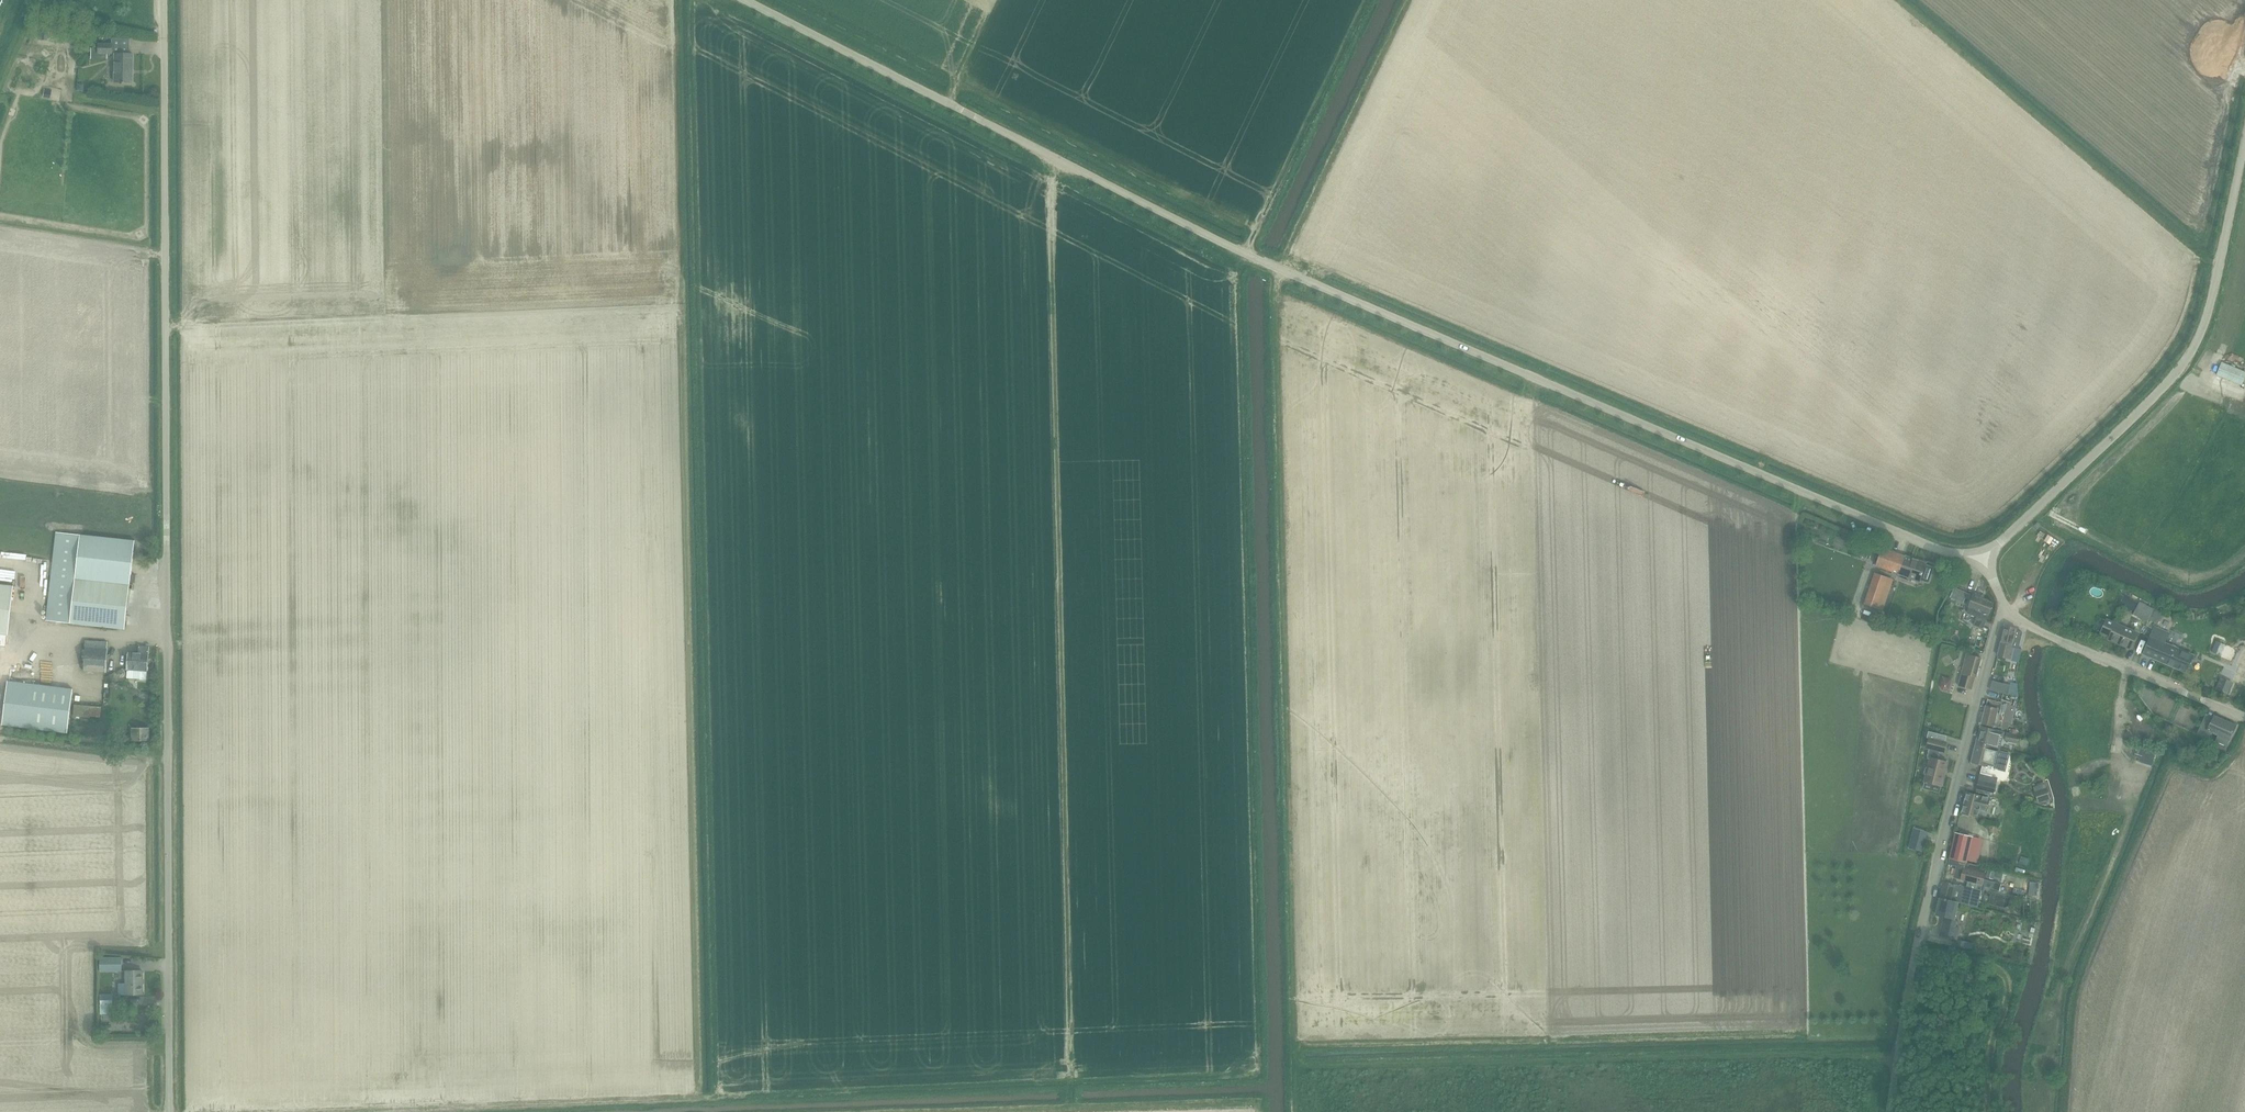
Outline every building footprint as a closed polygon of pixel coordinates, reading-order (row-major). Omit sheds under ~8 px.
[(124,83),(132,83),(133,54),(129,54),(130,39),(112,39),(112,44),(98,44),(98,54),(98,59),(107,60),(107,54),(115,54),(114,82),(122,83),(122,84),(124,84),(124,83)] [(2216,375),(2242,385),(2244,377),(2244,372),(2221,363),(2216,375)] [(130,584),(130,583),(135,541),(56,532),(46,620),(124,629),(129,589),(132,590),(133,585),(130,584)] [(1926,563),(1882,548),(1876,566),(1899,574),(1898,576),(1908,579),(1909,576),(1920,580),(1926,563)] [(1875,573),(1865,605),(1883,611),(1894,579),(1875,573)] [(7,635),(12,586),(0,585),(0,634),(7,635)] [(1955,588),(1950,598),(1964,603),(1966,598),(1969,599),(1971,594),(1955,588)] [(1969,608),(1967,612),(1977,616),(1987,620),(1988,616),(1994,603),(1974,595),(1970,605),(1969,608)] [(2139,602),(2133,614),(2155,624),(2161,612),(2139,602)] [(1977,616),(1974,625),(1983,629),(1987,620),(1977,616)] [(2131,648),(2135,639),(2138,632),(2107,618),(2101,633),(2110,637),(2109,639),(2131,648)] [(2018,649),(2019,643),(2022,633),(2016,631),(2016,629),(2005,627),(1998,656),(2012,659),(2014,648),(2018,649)] [(2186,671),(2190,661),(2192,656),(2165,644),(2170,633),(2154,627),(2143,653),(2186,671)] [(2215,640),(2210,652),(2222,656),(2227,644),(2215,640)] [(105,672),(107,642),(85,641),(83,671),(105,672)] [(126,670),(136,670),(147,671),(148,647),(137,646),(136,653),(127,653),(126,670)] [(1981,658),(1971,655),(1967,654),(1958,686),(1972,689),(1975,677),(1976,677),(1981,658)] [(2231,681),(2222,677),(2217,689),(2227,693),(2231,681)] [(67,733),(73,689),(8,681),(2,725),(67,733)] [(1942,681),(1941,687),(1943,690),(1946,691),(1949,689),(1951,683),(1942,681)] [(1993,681),(1991,690),(1991,691),(2001,693),(2008,695),(2010,686),(2003,684),(1993,681)] [(2008,729),(2009,725),(2010,721),(2003,720),(2007,705),(1988,700),(1982,723),(1994,726),(1994,725),(2008,729)] [(74,705),(73,716),(90,718),(90,716),(101,717),(102,707),(74,705)] [(2214,716),(2214,717),(2206,713),(2197,734),(2208,739),(2211,732),(2218,735),(2215,741),(2227,746),(2236,725),(2214,716)] [(2000,749),(2005,733),(1981,726),(1976,743),(1993,747),(2000,749)] [(124,741),(138,741),(149,741),(149,728),(132,728),(132,734),(124,734),(124,741)] [(2020,735),(2006,733),(2004,741),(2019,744),(2020,735)] [(1947,743),(1929,738),(1926,749),(1930,750),(1928,757),(1930,758),(1924,781),(1942,786),(1948,762),(1938,760),(1940,751),(1944,752),(1947,743)] [(2000,750),(2000,749),(1993,747),(1976,743),(1971,762),(1988,767),(1989,765),(1994,766),(1993,769),(2006,772),(2011,753),(2000,750)] [(2137,747),(2135,754),(2153,760),(2156,753),(2137,747)] [(1977,792),(1992,795),(1993,793),(1994,793),(1998,778),(1981,774),(1977,792)] [(2050,799),(2046,788),(2045,783),(2033,787),(2038,803),(2050,799)] [(1990,798),(1978,795),(1967,793),(1962,813),(1977,817),(1979,809),(1987,811),(1990,798)] [(1956,832),(1950,858),(1952,859),(1960,861),(1966,862),(1967,862),(1973,837),(1956,832)] [(1914,849),(1922,851),(1925,839),(1917,837),(1914,849)] [(1950,858),(1948,865),(1956,867),(1954,878),(1961,879),(1974,882),(1982,884),(1983,885),(1986,874),(1987,869),(1987,868),(1966,863),(1967,862),(1966,862),(1960,861),(1952,859),(1950,858)] [(1993,881),(1991,888),(1999,891),(2001,884),(1993,881)] [(1944,882),(1940,898),(1958,902),(1959,902),(1959,903),(1969,905),(1978,907),(1982,891),(1973,889),(1962,886),(1957,885),(1954,884),(1952,884),(1946,882),(1944,882)] [(1940,898),(1936,915),(1946,917),(1944,927),(1942,927),(1940,936),(1958,940),(1960,928),(1957,927),(1958,922),(1955,922),(1959,903),(1959,902),(1958,902),(1940,898)] [(2013,909),(2012,915),(2027,918),(2028,912),(2026,912),(2027,909),(2016,906),(2015,909),(2013,909)] [(2026,936),(2033,937),(2035,928),(2028,926),(2026,936)] [(1962,940),(1961,947),(1973,950),(1975,943),(1962,940)] [(122,957),(100,958),(100,971),(122,971),(122,957)] [(119,994),(142,994),(142,971),(125,971),(125,984),(119,984),(119,994)] [(112,995),(100,995),(100,1013),(101,1013),(102,1014),(111,1014),(111,1006),(113,1006),(112,995)] [(111,1025),(102,1025),(102,1034),(111,1034),(111,1025)]
